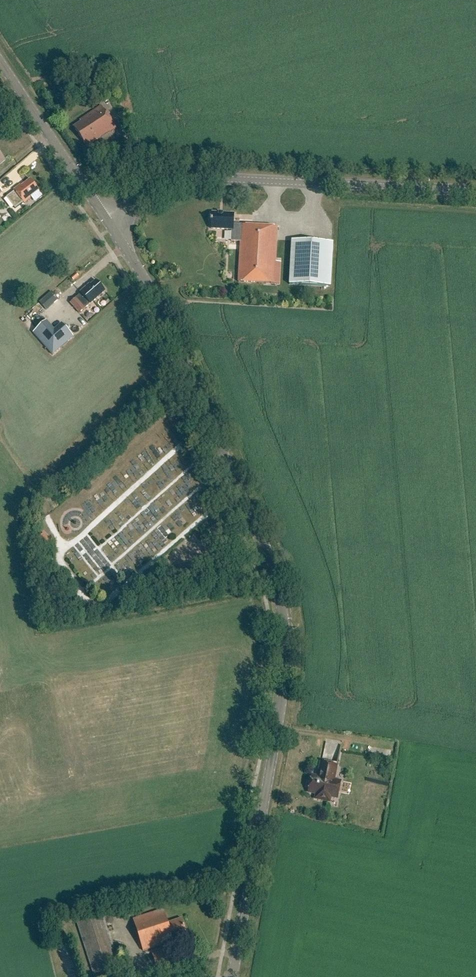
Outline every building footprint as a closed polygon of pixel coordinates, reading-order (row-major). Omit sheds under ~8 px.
[(80,122),(73,127),(85,146),(95,139),(96,140),(111,130),(113,133),(117,130),(100,106),(79,120),(80,122)] [(30,197),(39,190),(30,179),(21,186),(20,184),(14,189),(15,191),(7,197),(15,209),(24,202),(25,204),(31,199),(30,197)] [(279,284),(280,262),(275,262),(277,227),(242,225),(242,226),(238,226),(238,225),(234,224),(235,214),(211,213),(211,229),(231,231),(231,242),(241,243),(238,282),(279,284)] [(292,241),(289,285),(329,287),(332,243),(292,241)] [(80,293),(82,295),(72,303),(80,313),(106,292),(96,281),(91,285),(90,284),(80,293)] [(59,299),(52,291),(39,303),(46,310),(59,299)] [(33,332),(52,354),(74,336),(62,323),(54,329),(47,320),(33,332)] [(45,534),(38,539),(45,546),(52,541),(45,534)] [(340,756),(340,740),(326,740),(325,755),(340,756)] [(309,789),(309,792),(317,794),(316,799),(330,802),(331,797),(338,798),(341,781),(334,780),(337,766),(321,763),(319,772),(322,772),(320,777),(312,775),(311,779),(308,781),(307,786),(309,789)] [(164,909),(134,919),(144,951),(183,939),(183,937),(187,935),(182,918),(168,923),(164,909)] [(103,912),(77,921),(95,976),(104,976),(122,971),(103,912)] [(172,948),(153,954),(157,967),(176,961),(172,948)]
